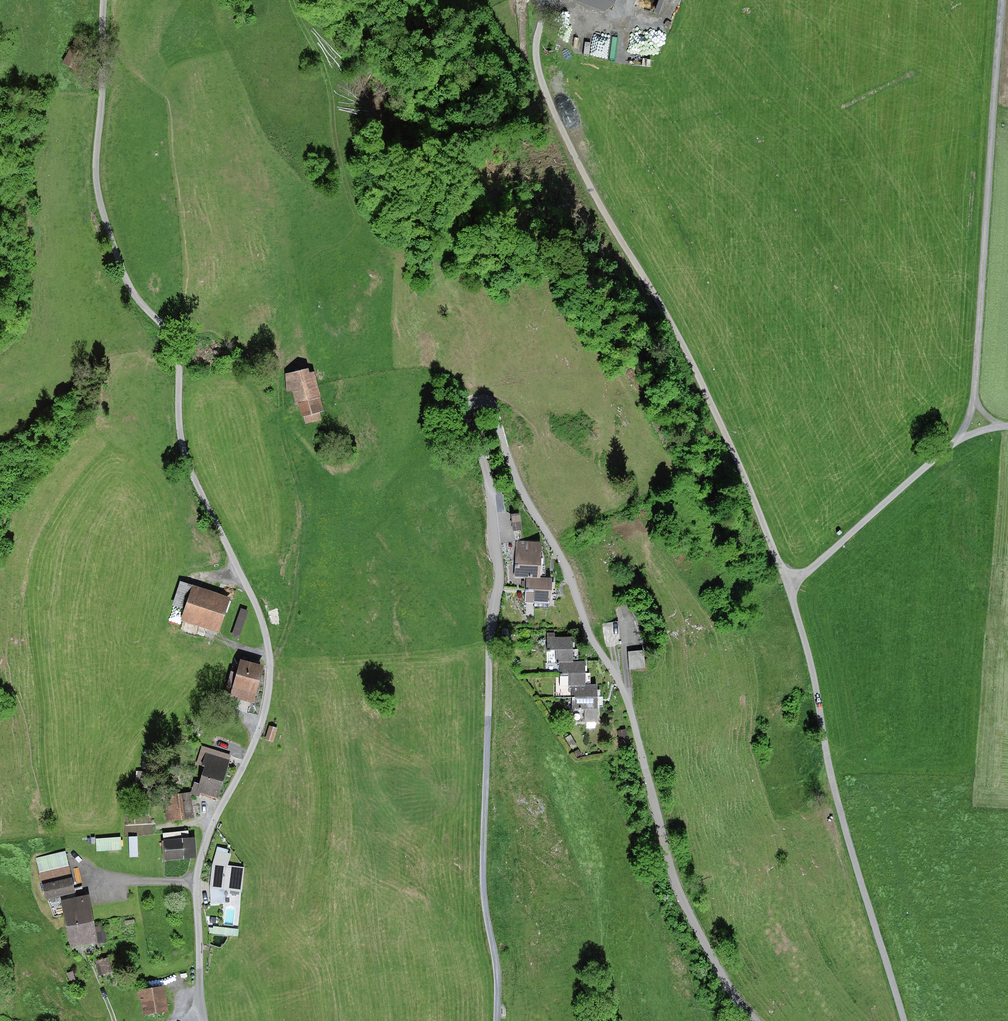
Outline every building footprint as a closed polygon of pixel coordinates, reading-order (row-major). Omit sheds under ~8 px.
[(611,9),(614,0),(587,0),(611,9)] [(641,5),(656,11),(660,0),(643,0),(641,5)] [(317,370),(293,375),(303,417),(327,412),(317,370)] [(519,520),(504,521),(506,541),(520,539),(519,530),(527,530),(525,514),(518,514),(519,520)] [(549,544),(521,544),(521,577),(549,577),(549,544)] [(558,581),(531,580),(530,605),(557,606),(558,581)] [(235,601),(184,584),(176,606),(191,611),(188,621),(224,633),(235,601)] [(241,636),(250,610),(242,607),(233,633),(241,636)] [(622,623),(608,624),(610,645),(624,643),(622,623)] [(579,637),(552,637),(552,660),(579,660),(579,637)] [(649,652),(633,653),(634,669),(651,668),(649,652)] [(263,666),(240,659),(230,697),(253,703),(263,666)] [(591,663),(564,664),(565,686),(592,685),(591,663)] [(604,687),(575,687),(576,712),(604,712),(604,687)] [(271,725),(267,739),(275,741),(279,728),(271,725)] [(233,758),(205,750),(201,763),(209,765),(200,793),(221,799),(233,758)] [(194,793),(168,796),(170,820),(196,817),(194,793)] [(139,835),(131,836),(132,856),(140,855),(139,835)] [(122,836),(98,837),(99,850),(123,849),(122,836)] [(196,840),(170,841),(171,859),(198,857),(196,840)] [(235,853),(219,849),(216,864),(213,902),(229,902),(228,890),(246,890),(249,868),(231,866),(235,853)] [(69,855),(38,863),(44,885),(74,876),(69,855)] [(77,880),(47,888),(51,901),(80,893),(77,880)] [(93,896),(64,903),(75,948),(104,941),(93,896)] [(168,986),(139,991),(143,1016),(172,1011),(168,986)]
